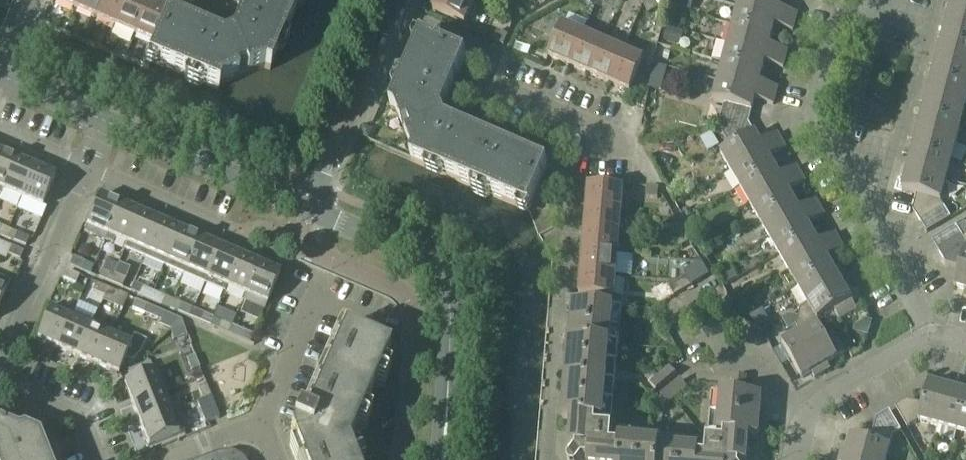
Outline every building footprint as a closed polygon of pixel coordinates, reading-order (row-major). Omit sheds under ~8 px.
[(75,8),(79,0),(57,0),(75,8)] [(75,8),(95,17),(102,0),(79,0),(75,8)] [(115,25),(126,0),(102,0),(95,17),(115,25)] [(135,34),(148,2),(144,0),(126,0),(115,25),(135,34)] [(281,44),(300,0),(236,0),(236,3),(243,6),(236,24),(281,44)] [(468,0),(438,0),(433,10),(465,24),(474,3),(468,0)] [(654,0),(650,0),(644,3),(649,13),(659,8),(654,0)] [(688,0),(673,0),(671,8),(685,12),(688,0)] [(739,6),(796,21),(798,13),(780,8),(782,0),(741,0),(739,6)] [(170,11),(148,2),(135,34),(155,42),(156,43),(169,13),(170,11)] [(953,2),(950,13),(944,12),(942,20),(965,27),(965,6),(953,2)] [(739,6),(734,25),(772,35),(775,25),(794,30),(796,21),(739,6)] [(186,20),(169,13),(156,43),(155,42),(148,58),(196,78),(215,33),(197,25),(200,17),(196,13),(190,13),(186,20)] [(942,20),(940,29),(945,31),(943,41),(965,47),(965,27),(942,20)] [(222,83),(265,66),(271,68),(281,44),(236,24),(232,33),(223,36),(215,33),(196,78),(219,89),(222,83)] [(549,56),(570,65),(584,33),(563,24),(549,56)] [(734,25),(729,43),(786,58),(788,50),(770,45),(772,35),(734,25)] [(666,41),(675,43),(679,30),(671,28),(666,41)] [(504,44),(508,35),(498,30),(494,40),(504,44)] [(590,74),(604,42),(584,33),(570,65),(590,74)] [(459,75),(467,56),(422,36),(402,82),(447,102),(455,85),(461,87),(465,83),(465,77),(459,75)] [(932,58),(965,67),(965,47),(943,41),(940,50),(934,49),(932,58)] [(590,74),(610,82),(624,51),(604,42),(590,74)] [(729,43),(724,62),(763,72),(765,62),(784,67),(786,58),(729,43)] [(522,53),(528,56),(531,48),(525,46),(522,53)] [(631,91),(644,59),(624,51),(610,82),(631,91)] [(932,58),(930,66),(936,68),(933,78),(965,87),(965,67),(932,58)] [(724,62),(719,80),(776,96),(779,87),(760,82),(763,72),(724,62)] [(655,64),(652,76),(665,79),(668,67),(655,64)] [(933,78),(930,87),(925,86),(922,95),(965,107),(965,87),(933,78)] [(725,103),(719,126),(749,122),(756,99),(774,104),(776,96),(719,80),(714,100),(725,103)] [(402,82),(391,107),(397,110),(414,154),(412,159),(436,169),(455,124),(447,120),(443,111),(447,102),(402,82)] [(965,107),(922,95),(920,103),(925,105),(923,115),(961,125),(965,107)] [(914,123),(912,132),(956,143),(961,125),(923,115),(920,125),(914,123)] [(721,153),(731,171),(782,141),(778,133),(761,143),(749,122),(719,126),(731,147),(721,153)] [(436,169),(482,190),(502,144),(483,136),(486,130),(482,126),(476,126),(474,132),(455,124),(436,169)] [(952,161),(956,143),(912,132),(910,140),(915,142),(913,152),(952,161)] [(731,171),(741,187),(775,167),(770,158),(787,149),(782,141),(731,171)] [(520,152),(502,144),(482,190),(529,210),(549,165),(530,156),(532,150),(528,146),(522,146),(520,152)] [(947,180),(952,161),(913,152),(910,161),(905,160),(902,169),(947,180)] [(0,195),(3,189),(2,189),(14,159),(0,153),(0,195)] [(35,168),(14,159),(2,189),(3,189),(22,197),(35,168)] [(741,187),(751,204),(802,174),(797,166),(780,176),(775,167),(741,187)] [(35,168),(22,197),(43,207),(56,177),(35,168)] [(941,200),(947,180),(902,169),(900,177),(906,179),(903,190),(917,194),(941,200)] [(751,204),(760,220),(795,200),(789,191),(806,182),(802,174),(751,204)] [(587,208),(622,210),(624,189),(589,186),(587,208)] [(658,198),(659,187),(648,186),(647,197),(658,198)] [(945,207),(941,200),(917,194),(914,209),(921,222),(945,207)] [(106,240),(108,234),(107,234),(120,204),(100,196),(85,231),(106,240)] [(760,220),(770,237),(821,207),(816,200),(800,209),(795,200),(760,220)] [(127,243),(139,213),(120,204),(107,234),(108,234),(106,240),(113,243),(115,238),(127,243)] [(770,237),(779,253),(814,234),(809,225),(825,215),(821,207),(770,237)] [(952,217),(945,207),(921,222),(928,232),(952,217)] [(587,208),(586,229),(620,232),(622,210),(587,208)] [(124,248),(144,257),(159,221),(139,213),(127,243),(124,248)] [(159,221),(144,257),(164,265),(179,230),(159,221)] [(671,229),(676,237),(685,232),(680,223),(671,229)] [(958,227),(963,236),(965,238),(965,237),(965,223),(958,227)] [(963,236),(958,227),(957,226),(933,240),(939,250),(963,236)] [(620,232),(586,229),(584,251),(618,254),(620,232)] [(199,239),(179,230),(164,265),(183,274),(199,239)] [(681,246),(690,241),(685,232),(676,237),(681,246)] [(18,233),(14,241),(26,246),(30,238),(18,233)] [(779,253),(789,270),(840,241),(836,233),(819,242),(814,234),(779,253)] [(960,267),(955,288),(965,291),(964,296),(965,297),(965,249),(965,247),(965,240),(965,238),(963,236),(939,250),(947,263),(960,267)] [(206,283),(208,278),(206,277),(219,247),(199,239),(183,274),(206,283)] [(789,270),(799,287),(833,267),(828,258),(845,248),(840,241),(789,270)] [(20,259),(24,251),(12,246),(8,254),(20,259)] [(208,278),(206,283),(206,284),(224,292),(227,286),(225,285),(238,256),(219,247),(206,277),(208,278)] [(584,251),(582,273),(616,276),(618,254),(584,251)] [(246,294),(259,264),(238,256),(225,285),(227,286),(228,286),(246,294)] [(70,265),(82,270),(86,262),(74,257),(70,265)] [(244,300),(265,309),(280,274),(259,264),(246,294),(244,300)] [(799,287),(808,303),(848,280),(843,273),(838,276),(833,267),(799,287)] [(99,277),(110,282),(113,274),(103,269),(99,277)] [(80,275),(68,270),(64,278),(76,283),(80,275)] [(616,276),(582,273),(580,295),(615,298),(616,276)] [(126,279),(113,274),(110,282),(122,287),(126,279)] [(688,275),(679,281),(684,290),(693,285),(688,275)] [(11,282),(0,277),(0,306),(11,282)] [(808,303),(809,305),(819,321),(835,311),(840,319),(858,309),(847,291),(852,288),(848,280),(808,303)] [(675,295),(684,290),(679,281),(670,286),(675,295)] [(10,293),(14,283),(11,282),(7,291),(6,291),(10,293)] [(107,287),(97,283),(93,291),(104,295),(107,287)] [(139,294),(150,299),(153,291),(142,286),(139,294)] [(120,293),(107,287),(104,295),(117,301),(120,293)] [(165,296),(153,291),(150,299),(162,304),(165,296)] [(117,301),(115,306),(121,309),(127,296),(120,293),(117,301)] [(148,305),(137,300),(133,308),(145,313),(148,305)] [(189,317),(190,316),(193,308),(182,303),(179,312),(189,317)] [(572,322),(570,342),(617,346),(618,326),(620,306),(573,303),(572,322)] [(73,313),(53,304),(38,339),(58,348),(73,313)] [(801,309),(799,317),(817,322),(819,321),(809,305),(801,309)] [(193,308),(190,316),(189,317),(208,325),(212,316),(193,308)] [(208,325),(229,334),(233,326),(222,321),(226,311),(218,308),(214,317),(212,316),(208,325)] [(182,319),(165,312),(161,320),(162,321),(161,324),(172,329),(182,319)] [(73,313),(58,348),(77,356),(93,321),(73,313)] [(790,315),(783,320),(789,331),(797,326),(801,333),(818,323),(817,322),(799,317),(799,318),(790,315)] [(93,321),(77,356),(97,365),(112,330),(93,321)] [(828,340),(818,323),(801,333),(800,333),(823,373),(831,369),(828,363),(846,353),(836,335),(828,340)] [(233,326),(229,334),(251,343),(254,335),(233,326)] [(348,447),(357,427),(365,430),(372,414),(364,410),(376,383),(384,386),(391,370),(383,366),(390,351),(337,328),(290,435),(300,459),(354,459),(348,447)] [(112,330),(97,365),(119,374),(134,339),(112,330)] [(823,373),(800,333),(783,344),(802,378),(812,372),(815,378),(823,373)] [(570,342),(568,362),(567,381),(613,385),(615,365),(617,346),(570,342)] [(192,371),(200,368),(195,356),(187,359),(192,371)] [(657,390),(677,374),(671,366),(651,383),(657,390)] [(125,383),(133,405),(163,393),(164,393),(169,391),(161,369),(125,383)] [(746,388),(747,376),(735,375),(734,387),(746,388)] [(668,403),(688,387),(682,379),(662,396),(668,403)] [(919,421),(939,426),(951,382),(942,380),(940,386),(929,383),(924,404),(919,421)] [(612,405),(613,385),(567,381),(565,401),(563,420),(573,421),(604,424),(610,424),(612,405)] [(958,431),(965,399),(965,392),(958,390),(959,384),(951,382),(939,426),(958,431)] [(203,400),(212,396),(207,385),(199,388),(203,399),(203,400)] [(718,433),(750,436),(759,437),(761,416),(762,396),(716,392),(714,412),(712,433),(718,433)] [(171,412),(171,411),(164,393),(163,393),(133,405),(141,424),(171,412)] [(220,418),(212,396),(203,400),(203,399),(197,402),(206,423),(220,418)] [(965,433),(965,399),(958,431),(965,433)] [(908,427),(919,421),(924,404),(908,400),(896,407),(908,427)] [(176,409),(171,411),(171,412),(141,424),(149,445),(185,431),(176,409)] [(877,418),(871,441),(891,447),(893,436),(902,431),(890,410),(877,418)] [(573,421),(571,450),(578,450),(578,455),(572,459),(619,459),(620,443),(613,442),(614,432),(604,431),(604,424),(573,421)] [(0,426),(0,459),(24,449),(18,434),(0,426)] [(47,441),(40,439),(24,432),(18,434),(24,449),(0,459),(54,459),(47,441)] [(700,449),(699,459),(747,459),(750,436),(718,433),(718,441),(708,440),(707,450),(700,449)] [(841,454),(862,459),(887,459),(891,447),(871,441),(852,436),(849,447),(844,446),(841,454)] [(641,438),(621,437),(620,443),(619,459),(659,459),(660,440),(641,438)] [(700,449),(700,443),(680,442),(660,440),(659,459),(699,459),(700,449)]
